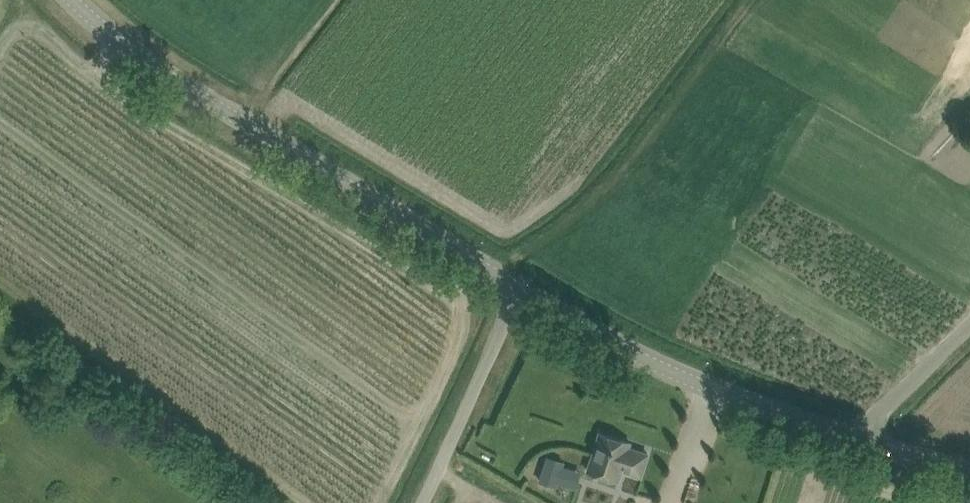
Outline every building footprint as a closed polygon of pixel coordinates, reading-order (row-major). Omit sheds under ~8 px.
[(587,470),(606,476),(618,480),(621,469),(640,475),(641,472),(648,453),(628,447),(630,442),(600,432),(587,470)] [(556,487),(557,483),(575,489),(581,471),(563,465),(564,461),(547,455),(538,481),(556,487)]
